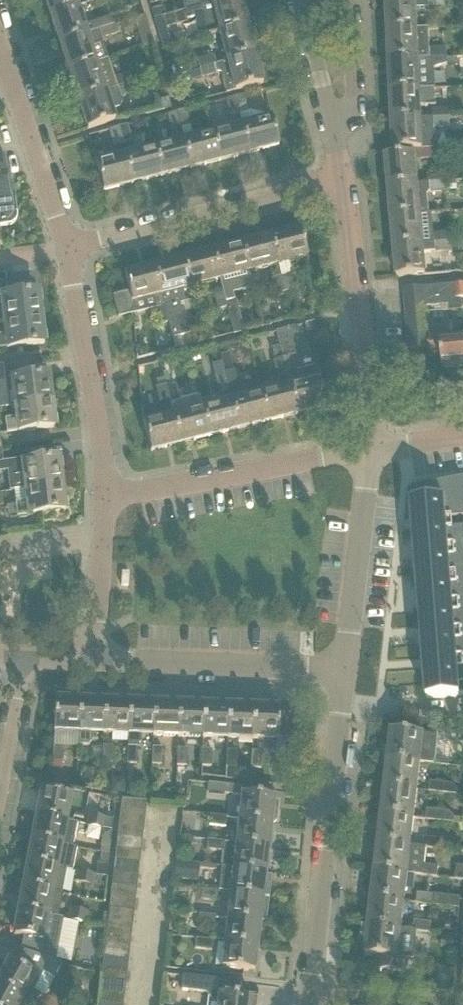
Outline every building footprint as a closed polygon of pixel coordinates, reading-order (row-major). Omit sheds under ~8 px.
[(75,0),(45,0),(50,15),(77,6),(75,0)] [(182,3),(184,11),(212,3),(226,0),(192,0),(182,3)] [(184,11),(186,19),(194,17),(204,15),(209,35),(220,32),(220,33),(248,26),(241,0),(226,0),(212,3),(184,11)] [(444,0),(387,0),(388,30),(417,29),(416,7),(445,6),(444,0)] [(84,26),(77,6),(50,15),(59,43),(114,25),(111,17),(84,26)] [(163,6),(151,9),(154,19),(162,16),(166,15),(163,6)] [(153,44),(145,16),(134,19),(142,47),(153,44)] [(162,16),(154,19),(160,41),(169,38),(166,29),(162,16)] [(117,33),(114,25),(59,43),(69,72),(96,63),(91,46),(102,42),(101,39),(117,33)] [(248,26),(220,33),(227,62),(255,55),(248,26)] [(429,28),(417,29),(388,30),(389,60),(447,57),(447,49),(430,49),(429,28)] [(227,62),(216,65),(199,69),(201,77),(218,73),(221,73),(226,94),(263,84),(255,55),(227,62)] [(199,69),(216,65),(213,56),(197,61),(199,69)] [(447,57),(389,60),(391,90),(435,88),(434,69),(447,64),(447,57)] [(107,59),(96,63),(69,72),(78,100),(133,82),(130,74),(114,79),(107,59)] [(133,82),(78,100),(87,129),(115,121),(111,110),(119,108),(122,103),(119,95),(135,90),(133,82)] [(435,88),(391,90),(392,120),(421,119),(420,106),(435,106),(435,88)] [(234,97),(239,114),(247,112),(243,95),(234,97)] [(239,114),(234,97),(226,100),(230,116),(239,114)] [(168,98),(156,101),(158,111),(171,108),(168,98)] [(433,118),(450,117),(449,108),(432,109),(433,118)] [(185,110),(176,112),(180,129),(189,126),(185,110)] [(174,143),(155,148),(162,176),(191,169),(184,141),(180,129),(176,112),(168,114),(172,131),(171,131),(174,143)] [(433,118),(421,119),(392,120),(394,151),(435,149),(434,127),(450,126),(450,117),(433,118)] [(242,126),(249,154),(279,146),(271,118),(242,126)] [(127,125),(118,127),(123,144),(131,142),(127,125)] [(249,154),(242,126),(213,133),(220,161),(249,154)] [(123,144),(118,127),(110,130),(114,146),(123,144)] [(213,133),(184,141),(191,169),(220,161),(213,133)] [(162,176),(155,148),(126,155),(133,184),(162,176)] [(8,169),(6,170),(4,154),(0,154),(0,226),(8,225),(9,225),(11,224),(13,223),(14,221),(16,219),(16,217),(17,215),(17,213),(14,192),(12,192),(8,169)] [(389,187),(417,184),(414,154),(386,156),(389,187)] [(133,184),(126,155),(96,163),(103,191),(133,184)] [(429,183),(446,182),(445,173),(428,175),(429,183)] [(417,184),(389,187),(391,217),(420,214),(429,214),(427,195),(430,192),(447,190),(446,182),(429,183),(417,184)] [(420,214),(391,217),(394,247),(423,244),(420,214)] [(300,229),(270,237),(277,265),(307,257),(300,229)] [(435,243),(452,241),(451,233),(434,234),(435,242),(435,243)] [(277,265),(270,237),(241,244),(248,272),(277,265)] [(423,244),(394,247),(397,277),(426,274),(424,253),(452,250),(452,241),(435,243),(435,242),(423,244)] [(241,244),(212,252),(219,280),(222,291),(225,303),(234,300),(232,294),(253,288),(248,272),(241,244)] [(212,252),(183,259),(190,287),(219,280),(212,252)] [(183,259),(154,267),(168,322),(178,320),(176,314),(173,304),(193,299),(190,287),(183,259)] [(129,293),(113,297),(117,318),(127,316),(135,301),(137,301),(152,297),(155,309),(157,318),(159,325),(162,338),(162,337),(171,335),(168,322),(154,267),(124,274),(129,293)] [(289,274),(280,276),(285,293),(293,291),(289,274)] [(285,293),(280,276),(272,279),(276,295),(285,293)] [(460,284),(450,285),(425,287),(426,300),(426,307),(449,305),(449,310),(462,309),(461,298),(460,284)] [(425,287),(424,287),(404,289),(405,301),(426,300),(425,287)] [(226,308),(222,291),(214,293),(218,310),(226,308)] [(5,322),(41,318),(38,292),(0,297),(0,323),(5,322)] [(426,300),(405,301),(406,313),(427,312),(426,307),(426,300)] [(427,312),(406,313),(407,325),(428,324),(427,312)] [(5,322),(7,335),(0,336),(0,349),(44,344),(41,318),(5,322)] [(240,321),(230,323),(233,335),(243,332),(241,327),(240,321)] [(314,321),(305,324),(306,332),(315,331),(314,321)] [(429,336),(429,333),(428,324),(407,325),(409,337),(429,336)] [(429,336),(430,348),(431,348),(431,357),(442,356),(443,368),(462,366),(462,337),(441,339),(440,332),(429,333),(429,336)] [(430,348),(429,336),(409,337),(410,350),(430,348)] [(295,372),(291,356),(282,358),(287,375),(289,386),(297,414),(326,407),(319,379),(320,379),(318,366),(295,372)] [(287,375),(282,358),(274,360),(278,377),(287,375)] [(260,394),(261,393),(258,381),(237,387),(233,371),(224,373),(228,389),(231,401),(238,429),(268,422),(260,394)] [(228,389),(224,373),(216,375),(220,391),(228,389)] [(0,382),(2,395),(0,395),(0,408),(16,406),(15,406),(51,401),(48,375),(0,382)] [(199,397),(179,402),(174,385),(166,388),(170,404),(180,444),(209,436),(202,408),(199,397)] [(289,386),(261,393),(260,394),(268,422),(297,414),(289,386)] [(180,444),(170,404),(166,387),(157,389),(161,406),(142,410),(142,409),(141,409),(143,424),(144,424),(151,451),(180,444)] [(16,406),(17,418),(5,420),(7,433),(54,427),(51,401),(15,406),(16,406)] [(231,401),(202,408),(209,436),(238,429),(231,401)] [(0,467),(0,472),(7,471),(10,491),(14,491),(26,489),(62,485),(58,459),(42,461),(33,462),(32,458),(3,462),(4,466),(0,467)] [(412,501),(414,530),(453,527),(452,517),(462,516),(462,476),(412,486),(413,501),(412,501)] [(62,485),(26,489),(27,502),(16,503),(17,516),(65,510),(62,485)] [(414,530),(416,558),(462,555),(462,526),(453,527),(414,530)] [(416,558),(418,586),(462,583),(462,555),(416,558)] [(418,586),(420,614),(462,611),(462,583),(418,586)] [(420,614),(422,642),(462,639),(462,611),(420,614)] [(422,642),(425,670),(462,667),(462,639),(422,642)] [(425,670),(427,698),(460,696),(462,696),(462,667),(425,670)] [(79,745),(80,699),(55,698),(54,731),(78,732),(78,745),(79,745)] [(80,699),(79,745),(88,745),(91,743),(91,735),(89,733),(104,733),(105,700),(80,699)] [(105,700),(104,733),(112,734),(128,734),(130,701),(105,700)] [(127,742),(127,764),(137,764),(138,747),(139,747),(139,744),(141,743),(141,736),(139,735),(153,735),(155,702),(130,701),(128,734),(127,742)] [(155,702),(153,735),(178,736),(180,703),(155,702)] [(180,703),(178,736),(203,737),(204,704),(180,703)] [(204,704),(203,737),(228,738),(229,705),(204,704)] [(229,705),(228,738),(253,739),(254,706),(229,705)] [(254,706),(253,739),(263,739),(263,735),(277,735),(276,754),(290,755),(291,730),(278,730),(279,707),(254,706)] [(391,730),(388,758),(421,762),(421,761),(435,763),(438,735),(391,730)] [(63,744),(53,744),(53,761),(63,761),(63,744)] [(112,763),(113,746),(103,745),(102,762),(112,763)] [(162,765),(162,748),(152,747),(152,765),(162,765)] [(186,766),(187,749),(178,748),(177,766),(186,766)] [(211,767),(212,750),(201,749),(201,766),(211,767)] [(236,768),(236,751),(227,750),(226,767),(235,768),(236,768)] [(261,768),(261,752),(251,751),(251,768),(261,768)] [(388,758),(385,786),(417,790),(421,762),(388,758)] [(226,767),(225,779),(234,780),(235,768),(226,767)] [(99,786),(100,769),(85,769),(84,786),(99,786)] [(447,784),(430,782),(429,791),(446,793),(447,784)] [(226,785),(225,794),(242,796),(239,819),(272,823),(274,823),(277,821),(278,811),(276,808),(273,808),(274,801),(274,798),(242,794),(243,787),(226,785)] [(417,790),(385,786),(382,786),(379,788),(378,798),(380,801),(383,801),(381,814),(414,818),(417,790)] [(42,791),(37,816),(76,823),(76,824),(82,825),(83,819),(88,794),(69,790),(68,796),(42,791)] [(121,812),(146,815),(147,802),(122,800),(121,812)] [(444,811),(427,809),(426,819),(443,821),(457,823),(457,819),(450,812),(444,811)] [(121,812),(119,824),(144,827),(146,815),(121,812)] [(414,818),(381,814),(378,842),(411,846),(414,818)] [(88,815),(86,825),(112,830),(113,820),(88,815)] [(226,827),(227,817),(210,815),(209,825),(226,827)] [(37,816),(33,839),(72,847),(76,824),(76,823),(37,816)] [(239,819),(236,843),(236,844),(269,848),(272,823),(239,819)] [(119,824),(118,836),(143,839),(144,827),(119,824)] [(143,839),(118,836),(117,848),(141,851),(143,839)] [(424,837),(423,847),(427,848),(427,847),(439,849),(441,839),(424,837)] [(33,839),(28,863),(66,870),(71,871),(76,849),(72,848),(72,847),(33,839)] [(236,844),(236,843),(205,840),(204,850),(223,852),(221,867),(233,868),(266,872),(269,848),(236,844)] [(411,846),(378,842),(375,870),(408,874),(437,877),(438,867),(425,865),(427,848),(423,847),(411,846)] [(141,851),(117,848),(115,860),(140,863),(141,851)] [(140,863),(115,860),(114,872),(139,875),(140,863)] [(66,870),(28,863),(24,886),(61,893),(66,870)] [(106,877),(108,864),(98,863),(96,876),(106,877)] [(176,864),(175,878),(199,880),(200,866),(176,864)] [(456,865),(455,879),(462,880),(462,866),(456,865)] [(221,867),(220,876),(232,878),(230,893),(263,897),(269,898),(271,883),(265,882),(266,875),(266,872),(233,868),(221,867)] [(408,874),(375,870),(372,898),(404,902),(408,874)] [(75,882),(93,886),(95,874),(77,871),(75,882)] [(114,872),(112,884),(137,887),(139,875),(114,872)] [(112,884),(111,896),(136,899),(137,887),(112,884)] [(24,886),(19,910),(63,918),(63,917),(57,916),(61,893),(24,886)] [(202,890),(201,900),(217,902),(218,892),(202,890)] [(433,905),(434,895),(417,892),(416,902),(433,905)] [(228,918),(260,921),(264,922),(266,920),(267,909),(265,907),(262,906),(263,897),(230,893),(228,918)] [(136,899),(111,896),(110,908),(135,911),(136,899)] [(366,898),(364,913),(370,913),(369,922),(368,925),(401,929),(404,902),(372,898),(372,899),(366,898)] [(90,924),(92,914),(88,913),(88,912),(71,908),(68,919),(90,924)] [(110,908),(108,920),(133,923),(135,911),(110,908)] [(63,918),(19,910),(14,934),(23,936),(21,951),(55,962),(63,918)] [(215,926),(216,916),(199,914),(198,924),(215,926)] [(228,918),(225,942),(257,946),(260,921),(228,918)] [(108,920),(107,932),(132,935),(133,923),(108,920)] [(429,932),(430,922),(414,920),(413,930),(429,932)] [(368,925),(365,954),(379,955),(377,969),(385,970),(402,972),(405,972),(407,957),(415,958),(418,931),(413,930),(401,929),(368,925)] [(132,935),(107,932),(106,944),(130,947),(132,935)] [(442,936),(441,948),(454,949),(456,937),(442,936)] [(211,950),(212,941),(196,939),(195,948),(211,950)] [(257,946),(225,942),(222,968),(254,971),(257,946)] [(106,944),(104,956),(129,959),(130,947),(106,944)] [(129,959),(104,956),(103,968),(128,971),(129,959)] [(41,979),(9,961),(0,978),(0,985),(32,1002),(34,1004),(39,995),(34,992),(41,979)] [(103,968),(101,980),(126,983),(128,971),(103,968)] [(181,990),(206,992),(208,996),(213,1002),(218,1003),(218,1004),(251,1004),(252,997),(239,996),(240,983),(182,976),(181,990)] [(126,983),(101,980),(100,992),(125,995),(126,983)] [(32,1002),(0,985),(0,1004),(30,1004),(32,1002)] [(100,992),(99,1004),(107,1004),(124,1004),(125,995),(100,992)]
